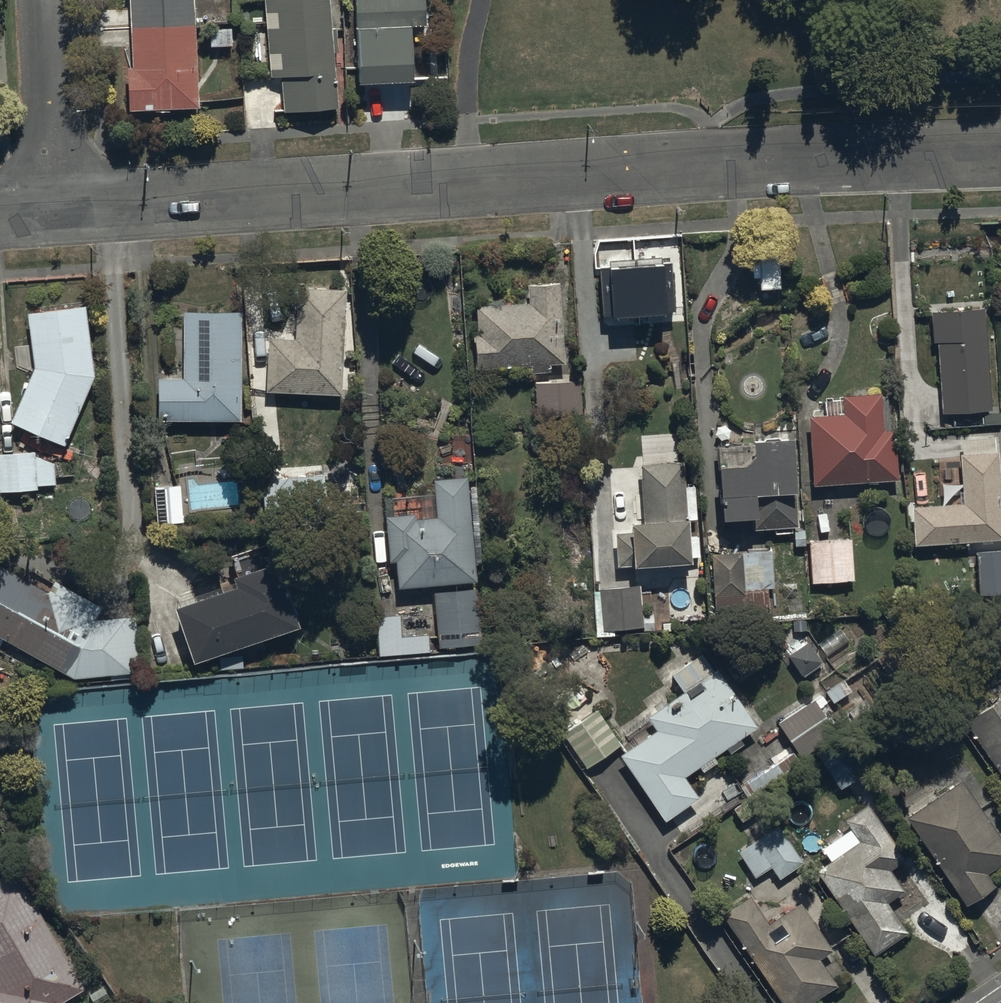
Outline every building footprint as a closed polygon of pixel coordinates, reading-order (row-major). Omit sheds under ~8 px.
[(135,63),(128,64),(130,102),(198,100),(195,0),(133,0),(135,63)] [(284,107),(339,103),(331,0),(266,0),(272,74),(281,73),(284,107)] [(361,77),(416,74),(414,22),(428,21),(427,0),(357,0),(361,77)] [(672,263),(600,268),(604,320),(675,315),(672,263)] [(531,297),(479,299),(480,327),(475,327),(477,364),(531,362),(531,370),(552,369),(551,358),(565,358),(561,278),(530,279),(531,297)] [(270,333),(268,387),(343,390),(347,283),(299,281),(297,334),(270,333)] [(95,373),(86,301),(29,308),(35,363),(11,417),(66,440),(95,373)] [(939,337),(942,407),(990,405),(986,303),(930,305),(931,337),(939,337)] [(184,373),(159,373),(159,417),(244,416),(243,306),(183,307),(184,373)] [(580,380),(536,383),(538,417),(582,414),(580,380)] [(843,410),(808,411),(812,481),(897,475),(896,422),(883,423),(883,417),(878,417),(878,405),(881,405),(881,387),(843,388),(843,410)] [(719,453),(722,507),(756,506),(756,523),(799,522),(798,481),(794,481),(793,424),(752,425),(753,443),(743,453),(719,453)] [(911,501),(914,540),(1000,534),(1000,471),(999,446),(996,446),(995,433),(961,436),(962,449),(960,449),(964,497),(911,501)] [(0,487),(39,486),(39,482),(56,482),(56,458),(36,452),(36,447),(0,448),(0,477),(0,487)] [(686,457),(641,459),(644,511),(635,511),(637,555),(694,553),(692,516),(699,516),(697,482),(688,483),(686,457)] [(417,507),(386,509),(390,557),(399,556),(401,581),(478,574),(469,469),(435,472),(439,511),(417,513),(417,507)] [(182,481),(155,482),(156,518),(184,517),(182,481)] [(810,536),(811,578),(853,576),(852,535),(810,536)] [(772,547),(710,550),(713,607),(768,604),(767,585),(774,585),(772,547)] [(977,552),(980,597),(1000,595),(1000,550),(977,552)] [(279,552),(234,568),(237,578),(176,600),(195,654),(302,617),(279,552)] [(75,673),(141,669),(138,613),(96,615),(103,603),(56,576),(49,588),(0,559),(0,630),(75,673)] [(434,588),(439,643),(483,639),(478,584),(434,588)] [(641,585),(601,589),(604,630),(644,627),(641,585)] [(377,612),(378,651),(432,648),(431,630),(403,632),(402,611),(377,612)] [(808,637),(788,652),(802,670),(821,656),(808,637)] [(655,723),(618,749),(665,815),(698,791),(684,771),(698,761),(702,766),(718,755),(715,751),(726,743),(730,749),(744,739),(739,732),(758,719),(717,662),(648,712),(655,723)] [(965,715),(1000,769),(1000,691),(965,715)] [(812,694),(777,720),(801,752),(836,727),(812,694)] [(596,706),(561,730),(585,763),(619,739),(596,706)] [(839,737),(818,750),(841,785),(862,771),(839,737)] [(907,813),(967,900),(996,880),(987,866),(1000,856),(1000,830),(963,775),(907,813)] [(859,835),(815,866),(874,950),(908,927),(887,897),(904,886),(889,865),(907,853),(869,798),(845,815),(859,835)] [(775,820),(738,849),(757,873),(770,863),(780,875),(803,858),(775,820)] [(0,986),(0,1002),(62,1002),(60,999),(86,983),(13,865),(0,873),(0,980),(3,985),(0,986)] [(801,897),(770,919),(750,889),(723,908),(788,1002),(806,1002),(838,981),(820,953),(833,945),(801,897)]
